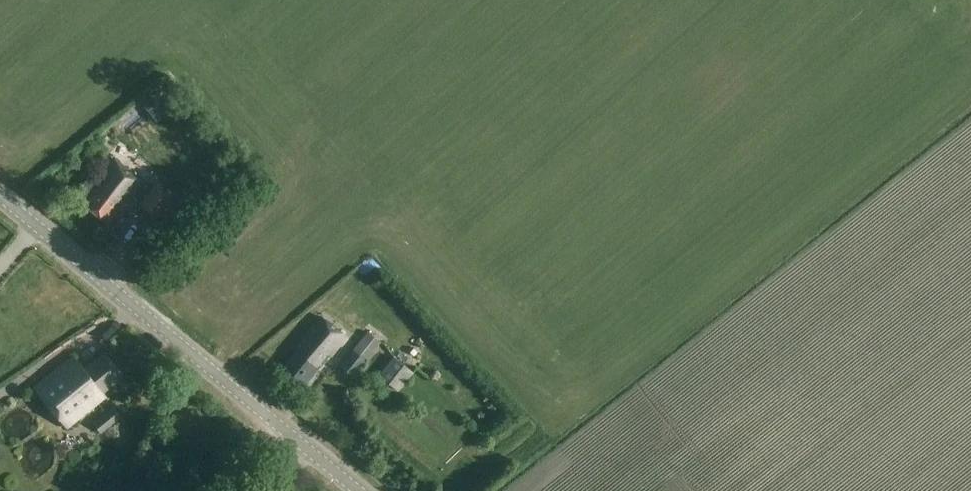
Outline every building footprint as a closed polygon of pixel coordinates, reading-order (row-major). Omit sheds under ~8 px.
[(125,198),(139,180),(112,159),(78,201),(102,220),(122,196),(125,198)] [(155,218),(171,198),(156,185),(139,206),(155,218)] [(318,317),(304,335),(293,348),(297,351),(282,369),(303,385),(317,368),(318,369),(343,337),(318,317)] [(353,376),(380,343),(366,332),(340,365),(353,376)] [(121,376),(104,353),(82,371),(72,358),(35,388),(67,427),(104,397),(101,392),(121,376)] [(397,392),(413,372),(392,357),(377,377),(397,392)] [(100,434),(121,418),(113,407),(91,424),(100,434)] [(66,436),(78,444),(88,431),(76,422),(66,436)]
